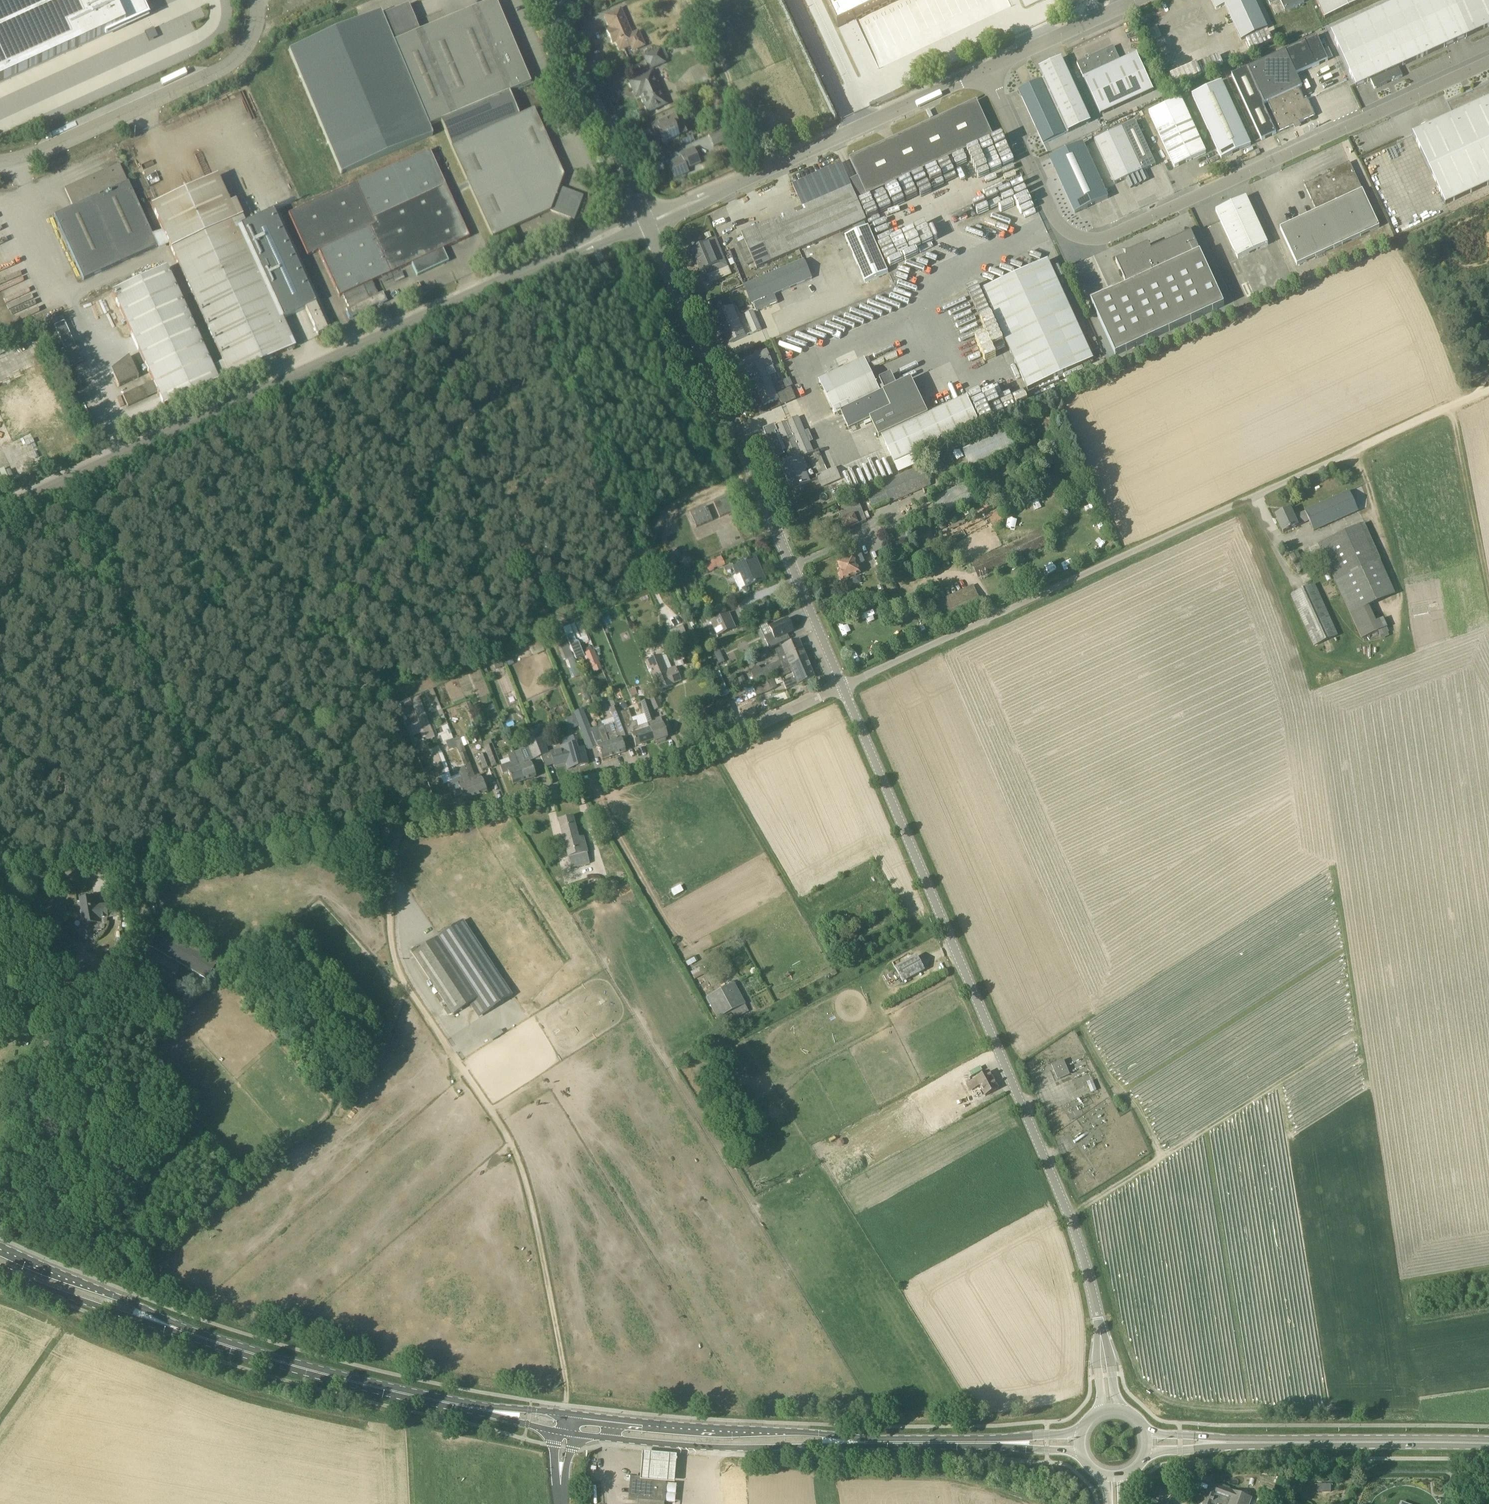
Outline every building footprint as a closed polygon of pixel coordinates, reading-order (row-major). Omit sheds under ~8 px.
[(127,25),(148,16),(141,0),(0,0),(0,83),(127,25)] [(447,136),(515,105),(510,93),(531,84),(496,0),(420,32),(409,5),(383,16),(381,12),(290,51),(342,175),(433,136),(429,127),(441,122),(447,136)] [(838,27),(896,0),(826,0),(838,27)] [(1255,0),(1212,0),(1216,9),(1225,5),(1233,23),(1241,40),(1267,28),(1255,0)] [(1270,5),(1280,1),(1285,12),(1304,3),(1303,0),(1268,0),(1270,5)] [(1325,19),(1367,0),(1316,0),(1325,19)] [(1331,33),(1356,87),(1371,80),(1375,89),(1403,77),(1399,68),(1470,35),(1488,26),(1488,0),(1402,0),(1331,33)] [(616,42),(620,51),(631,46),(633,51),(645,46),(639,31),(632,33),(621,9),(605,16),(611,30),(607,31),(612,44),(616,42)] [(1298,87),(1302,86),(1297,75),(1333,58),(1328,48),(1323,51),(1317,36),(1286,50),(1248,67),(1232,75),(1262,140),(1276,134),(1263,104),(1268,102),(1273,114),(1270,116),(1278,133),(1315,116),(1307,98),(1304,100),(1298,87)] [(1154,91),(1137,54),(1120,61),(1114,46),(1077,63),(1084,79),(1101,115),(1154,91)] [(659,51),(645,58),(650,69),(664,63),(659,51)] [(1061,59),(1039,68),(1044,78),(1019,90),(1043,144),(1090,122),(1061,59)] [(652,73),(630,82),(634,92),(638,90),(648,112),(666,105),(652,73)] [(1222,81),(1192,95),(1222,159),(1251,145),(1222,81)] [(1473,92),(1472,91),(1466,93),(1467,95),(1447,104),(1452,115),(1485,186),(1488,184),(1488,85),(1473,92)] [(718,93),(712,96),(710,100),(712,105),(717,107),(723,105),(725,100),(723,95),(718,93)] [(1189,117),(1180,98),(1149,113),(1158,132),(1175,168),(1206,153),(1189,117)] [(994,138),(977,101),(850,159),(858,178),(860,181),(852,185),(858,200),(867,196),(994,138)] [(515,105),(447,136),(452,147),(493,238),(550,212),(572,220),(576,218),(583,199),(581,195),(560,187),(564,176),(545,134),(534,130),(538,118),(534,110),(519,116),(515,105)] [(683,120),(677,122),(674,115),(651,125),(655,134),(659,133),(664,143),(688,132),(683,120)] [(1452,115),(1427,127),(1425,124),(1421,126),(1423,129),(1413,133),(1445,204),(1485,186),(1452,115)] [(1135,122),(1122,128),(1095,141),(1115,184),(1126,179),(1130,188),(1149,180),(1145,171),(1155,165),(1135,122)] [(727,127),(708,136),(713,147),(732,139),(727,127)] [(1083,143),(1050,158),(1075,214),(1108,198),(1083,143)] [(694,148),(680,154),(682,158),(668,164),(675,179),(689,173),(687,169),(701,163),(694,148)] [(347,313),(350,319),(358,315),(357,314),(380,304),(380,305),(388,301),(385,295),(384,296),(383,293),(378,295),(373,282),(412,264),(418,276),(449,262),(443,250),(470,238),(430,150),(288,214),(308,257),(319,252),(340,297),(343,296),(349,308),(347,310),(348,312),(347,313)] [(1379,227),(1349,163),(1331,171),(1332,173),(1305,186),(1317,211),(1280,228),(1297,265),(1379,227)] [(129,182),(128,182),(120,164),(65,189),(74,207),(73,207),(55,216),(84,280),(103,272),(158,247),(155,241),(153,236),(148,225),(129,182)] [(867,221),(842,164),(793,186),(803,209),(742,235),(745,241),(737,244),(747,266),(754,263),(757,269),(867,221)] [(213,367),(168,269),(113,293),(165,407),(182,399),(296,347),(283,319),(306,309),(318,336),(329,331),(274,211),(241,227),(218,177),(152,207),(224,362),(213,367)] [(1246,197),(1216,211),(1238,259),(1268,244),(1246,197)] [(731,223),(749,223),(749,198),(731,199),(731,223)] [(1401,230),(1423,220),(1419,211),(1397,221),(1401,230)] [(868,227),(844,237),(864,282),(888,272),(868,227)] [(1191,233),(1151,251),(1148,244),(1131,252),(1129,253),(1127,253),(1126,253),(1126,254),(1126,259),(1124,259),(1123,259),(1121,259),(1120,260),(1116,262),(1127,286),(1092,303),(1116,356),(1225,306),(1191,233)] [(722,253),(716,239),(689,251),(693,259),(695,258),(701,271),(705,270),(708,275),(728,266),(722,253)] [(811,278),(803,260),(743,286),(751,304),(753,303),(756,312),(778,303),(774,294),(811,278)] [(606,261),(599,263),(602,269),(608,266),(606,261)] [(1048,261),(982,291),(1028,391),(1094,361),(1048,261)] [(1119,285),(1108,290),(1110,293),(1120,288),(1119,285)] [(732,307),(716,314),(723,331),(726,330),(731,343),(745,337),(732,307)] [(754,311),(746,315),(753,333),(761,330),(754,311)] [(51,320),(53,325),(65,320),(63,315),(51,320)] [(78,351),(75,345),(65,322),(55,326),(65,349),(61,351),(64,357),(78,351)] [(766,368),(773,365),(767,350),(737,363),(743,378),(751,375),(760,397),(764,406),(780,399),(782,405),(796,398),(791,388),(777,394),(766,368)] [(119,387),(139,378),(130,357),(129,357),(132,364),(123,368),(123,370),(114,374),(119,387)] [(880,379),(886,391),(881,394),(864,359),(819,380),(835,414),(841,412),(849,429),(870,419),(879,437),(882,436),(894,464),(913,456),(979,426),(966,398),(928,415),(911,379),(897,386),(891,374),(880,379)] [(1014,377),(1020,392),(1017,393),(1021,403),(1028,400),(1018,375),(1014,377)] [(790,379),(783,383),(786,390),(793,387),(790,379)] [(149,398),(144,387),(124,396),(129,407),(149,398)] [(792,461),(800,458),(813,452),(808,442),(805,434),(798,418),(776,427),(778,431),(775,432),(773,428),(765,432),(776,459),(785,455),(784,452),(787,450),(792,461)] [(964,451),(971,465),(1014,447),(1006,430),(971,446),(971,447),(964,451)] [(805,470),(800,458),(792,461),(781,466),(785,475),(787,474),(793,489),(808,483),(803,470),(805,470)] [(931,485),(923,466),(883,484),(885,488),(868,496),(872,507),(890,499),(891,502),(931,485)] [(1054,467),(1043,472),(1047,483),(1059,477),(1054,467)] [(821,487),(841,479),(836,468),(817,476),(821,487)] [(1061,482),(1051,487),(1056,498),(1066,493),(1061,482)] [(1358,511),(1349,492),(1305,512),(1294,517),(1290,510),(1276,516),(1283,533),(1298,526),(1309,521),(1314,531),(1358,511)] [(728,497),(714,503),(720,518),(734,511),(728,497)] [(992,497),(981,502),(986,512),(997,507),(992,497)] [(860,504),(840,513),(842,518),(841,519),(845,529),(866,520),(860,504)] [(706,506),(690,513),(696,527),(712,520),(706,506)] [(999,512),(988,517),(993,528),(1004,523),(999,512)] [(823,533),(818,523),(811,526),(815,536),(823,533)] [(1363,524),(1319,544),(1362,639),(1378,632),(1382,639),(1389,636),(1388,633),(1389,633),(1383,618),(1374,622),(1367,607),(1395,595),(1363,524)] [(929,527),(915,534),(920,545),(934,538),(929,527)] [(1051,543),(1047,534),(1044,528),(971,562),(978,577),(1051,543)] [(714,532),(701,536),(705,550),(718,546),(714,532)] [(938,554),(933,544),(922,549),(928,560),(938,554)] [(1297,551),(1289,555),(1297,570),(1305,566),(1297,551)] [(857,565),(865,562),(862,555),(848,560),(838,564),(841,572),(840,572),(838,576),(840,580),(844,581),(860,574),(857,565)] [(1064,566),(1072,563),(1069,555),(1061,558),(1064,566)] [(714,570),(713,569),(718,567),(718,568),(725,565),(721,557),(710,562),(703,565),(707,573),(714,570)] [(765,580),(755,558),(733,568),(736,575),(741,573),(747,587),(765,580)] [(1315,584),(1290,596),(1314,647),(1338,635),(1315,584)] [(974,586),(933,605),(943,626),(983,608),(974,586)] [(729,612),(710,621),(717,637),(736,628),(729,612)] [(779,638),(793,631),(791,629),(793,628),(790,622),(788,622),(787,620),(769,628),(772,634),(764,637),(769,648),(781,643),(779,638)] [(581,621),(568,627),(574,641),(587,635),(581,621)] [(585,627),(588,634),(595,632),(593,624),(585,627)] [(678,631),(683,630),(682,627),(670,630),(672,638),(679,635),(678,631)] [(685,634),(671,639),(675,647),(689,642),(685,634)] [(556,643),(564,661),(573,657),(566,639),(556,643)] [(780,670),(807,659),(798,640),(781,646),(781,648),(774,650),(779,662),(761,670),(761,669),(759,668),(758,667),(756,667),(755,667),(753,668),(752,669),(751,670),(751,671),(752,672),(756,682),(763,678),(780,670)] [(533,656),(545,651),(542,643),(530,648),(533,656)] [(586,653),(583,655),(589,669),(592,668),(594,673),(602,670),(594,650),(593,651),(586,653)] [(675,667),(672,669),(667,671),(662,657),(661,655),(653,659),(646,662),(653,677),(652,678),(658,692),(673,685),(673,684),(681,681),(675,667)] [(509,666),(514,664),(511,657),(505,660),(509,666)] [(807,659),(780,670),(782,675),(791,672),(793,677),(783,681),(786,690),(814,678),(807,659)] [(504,667),(501,660),(493,663),(496,670),(504,667)] [(718,672),(712,675),(718,690),(725,687),(718,672)] [(736,675),(742,688),(747,685),(741,673),(736,675)] [(767,681),(765,678),(743,688),(749,700),(771,690),(770,689),(767,681)] [(767,681),(770,689),(776,686),(773,679),(767,681)] [(634,688),(629,690),(632,697),(637,695),(634,688)] [(656,697),(650,700),(655,710),(661,707),(656,697)] [(660,718),(654,720),(648,700),(641,702),(648,724),(653,741),(654,743),(660,741),(660,743),(666,741),(665,739),(667,738),(667,737),(667,738),(660,718)] [(727,701),(705,711),(709,720),(714,718),(717,724),(731,717),(727,708),(730,707),(727,701)] [(422,704),(414,707),(426,739),(434,736),(422,704)] [(610,724),(603,727),(605,730),(614,756),(625,752),(620,738),(629,735),(621,712),(619,713),(617,706),(610,709),(618,732),(613,733),(610,724)] [(614,756),(605,730),(603,727),(602,725),(591,729),(583,708),(574,712),(589,749),(597,746),(602,760),(614,756)] [(629,709),(621,712),(629,735),(629,736),(632,735),(636,747),(653,741),(648,724),(638,727),(636,721),(633,722),(629,709)] [(514,737),(512,737),(509,729),(505,730),(512,748),(517,746),(514,737)] [(532,733),(533,738),(540,735),(538,729),(531,732),(532,733)] [(541,735),(540,735),(533,738),(541,757),(548,754),(541,735)] [(480,775),(475,777),(471,767),(460,737),(453,740),(464,770),(465,771),(475,797),(487,792),(480,775)] [(541,757),(533,738),(526,740),(533,760),(541,757)] [(465,771),(464,770),(453,740),(448,742),(463,781),(452,785),(456,796),(461,794),(464,801),(475,797),(465,771)] [(578,750),(576,743),(572,744),(567,745),(560,746),(561,750),(558,751),(551,753),(552,757),(555,767),(566,764),(568,770),(588,764),(584,748),(582,749),(578,750)] [(492,766),(492,767),(500,764),(492,744),(484,747),(487,754),(492,766)] [(530,763),(529,760),(524,761),(520,750),(513,753),(524,781),(536,777),(530,763)] [(441,751),(431,755),(440,776),(449,772),(441,751)] [(524,781),(513,753),(507,755),(511,766),(501,770),(503,774),(508,772),(513,785),(524,781)] [(492,766),(487,754),(479,757),(484,769),(492,766)] [(583,838),(578,839),(572,818),(559,821),(571,869),(589,864),(583,838)] [(373,859),(362,863),(361,866),(362,869),(375,870),(376,871),(378,872),(378,870),(377,870),(376,869),(373,859)] [(105,906),(94,907),(93,899),(80,901),(84,925),(101,923),(100,920),(107,919),(105,906)] [(478,998),(486,1011),(512,993),(463,920),(437,937),(478,998)] [(155,925),(144,943),(207,979),(217,962),(155,925)] [(478,998),(437,937),(413,954),(453,1015),(478,998)] [(833,948),(838,956),(844,953),(840,945),(833,948)] [(156,960),(135,948),(122,972),(126,975),(123,980),(139,990),(156,960)] [(925,970),(917,956),(896,968),(903,982),(925,970)] [(734,983),(706,998),(717,1019),(724,1016),(727,1023),(748,1012),(745,1005),(745,1004),(734,983)] [(1064,1060),(1052,1065),(1058,1080),(1070,1075),(1064,1060)] [(981,1087),(994,1080),(989,1071),(967,1083),(971,1090),(980,1085),(981,1087)] [(994,1080),(981,1087),(986,1096),(999,1089),(994,1080)] [(641,1453),(639,1480),(644,1480),(644,1481),(664,1482),(662,1502),(673,1503),(674,1484),(672,1483),(675,1456),(641,1453)] [(664,1482),(644,1481),(644,1480),(639,1480),(634,1479),(633,1487),(632,1500),(628,1499),(625,1499),(625,1500),(627,1500),(638,1501),(637,1503),(664,1503),(672,1503),(673,1503),(662,1502),(664,1482)] [(1212,1483),(1204,1503),(1205,1503),(1249,1503),(1251,1498),(1212,1483)]
